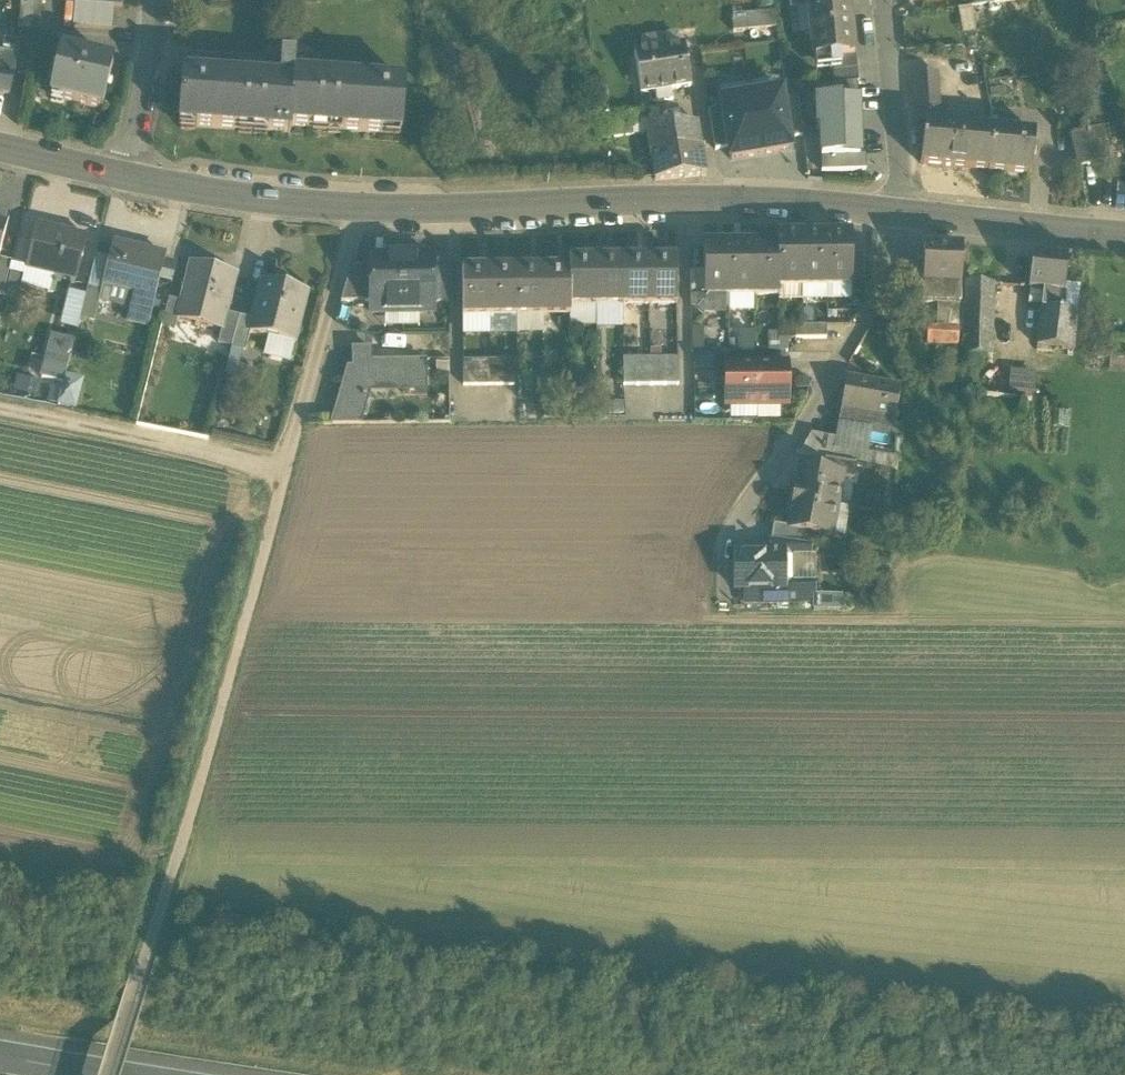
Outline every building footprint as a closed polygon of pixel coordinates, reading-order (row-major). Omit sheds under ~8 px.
[(39,33),(42,0),(22,0),(19,31),(39,33)] [(790,10),(808,8),(808,6),(816,5),(815,0),(789,0),(790,10)] [(811,36),(814,61),(831,59),(854,56),(848,2),(816,5),(808,6),(808,8),(809,10),(811,36)] [(112,29),(114,7),(73,3),(71,25),(112,29)] [(971,6),(957,9),(962,36),(976,34),(971,6)] [(811,36),(809,10),(796,12),(798,37),(811,36)] [(732,17),(734,34),(777,30),(775,14),(732,17)] [(633,56),(639,96),(690,88),(683,48),(664,51),(662,38),(641,41),(643,55),(633,56)] [(50,98),(102,110),(113,66),(61,53),(50,98)] [(0,57),(0,73),(9,75),(13,59),(0,57)] [(290,129),(399,136),(403,84),(365,81),(364,87),(292,82),(293,76),(294,57),(281,57),(279,81),(279,88),(220,84),(221,77),(182,74),(178,128),(289,136),(290,129)] [(856,57),(831,59),(832,73),(834,86),(858,83),(856,57)] [(831,59),(814,61),(816,75),(832,73),(831,59)] [(9,97),(13,76),(9,75),(0,73),(0,95),(9,97)] [(912,77),(915,116),(921,116),(920,112),(937,110),(934,75),(912,77)] [(365,81),(293,76),(292,82),(364,87),(365,81)] [(279,88),(279,81),(221,77),(220,84),(279,88)] [(751,96),(781,91),(779,78),(749,83),(751,96)] [(719,88),(721,101),(751,96),(749,83),(719,88)] [(858,101),(858,83),(834,86),(813,88),(814,103),(816,103),(816,101),(858,101)] [(781,91),(751,96),(761,155),(791,150),(789,139),(783,99),(781,91)] [(761,155),(751,96),(721,101),(722,108),(729,148),(731,160),(761,155)] [(798,97),(783,99),(789,139),(802,137),(798,97)] [(859,129),(858,101),(816,101),(816,103),(817,131),(820,131),(859,129)] [(729,148),(722,108),(709,111),(715,150),(729,148)] [(921,116),(915,116),(916,125),(924,125),(924,124),(938,125),(937,110),(920,112),(921,116)] [(595,117),(599,140),(631,135),(630,129),(646,127),(646,126),(644,111),(609,115),(595,117)] [(920,165),(990,171),(994,130),(993,125),(974,122),(973,129),(959,126),(959,128),(938,125),(924,124),(924,125),(920,165)] [(646,127),(650,153),(701,147),(697,123),(646,126),(646,127)] [(1108,160),(1101,128),(1069,136),(1076,168),(1108,160)] [(859,157),(859,129),(820,131),(821,158),(859,157)] [(1035,134),(994,130),(990,171),(1031,175),(1035,134)] [(706,175),(701,147),(650,153),(655,180),(706,175)] [(866,156),(859,157),(821,158),(822,172),(866,171),(866,156)] [(9,219),(0,216),(0,254),(9,219)] [(58,276),(77,280),(87,238),(55,230),(55,231),(37,227),(27,268),(26,270),(57,278),(58,276)] [(852,234),(827,235),(827,287),(852,287),(852,278),(852,254),(852,234)] [(777,235),(777,244),(778,296),(779,296),(779,287),(802,287),(802,235),(777,235)] [(827,235),(802,235),(802,287),(827,287),(827,235)] [(113,244),(111,250),(142,258),(144,252),(113,244)] [(726,296),(729,296),(729,244),(704,244),(704,272),(704,297),(726,296)] [(753,244),(729,244),(729,296),(754,296),(753,244)] [(777,244),(753,244),(754,296),(778,296),(777,244)] [(99,246),(88,290),(100,293),(101,288),(111,250),(99,246)] [(939,304),(960,305),(962,249),(924,247),(921,303),(939,304)] [(111,250),(101,288),(133,296),(128,312),(149,318),(158,282),(164,262),(165,258),(144,252),(142,258),(111,250)] [(852,278),(864,277),(864,254),(852,254),(852,278)] [(385,314),(402,314),(401,258),(370,259),(370,267),(371,302),(371,314),(385,314)] [(433,258),(401,258),(402,314),(419,314),(433,314),(433,302),(433,267),(433,258)] [(1034,259),(1030,291),(1044,293),(1064,295),(1066,285),(1068,263),(1034,259)] [(3,297),(9,272),(11,265),(11,263),(0,260),(0,297),(3,297)] [(623,260),(596,261),(596,308),(623,308),(623,260)] [(650,260),(623,260),(623,308),(650,308),(650,260)] [(677,260),(650,260),(650,308),(677,308),(677,260)] [(569,261),(569,268),(570,308),(596,308),(596,261),(569,261)] [(177,265),(164,262),(158,282),(171,285),(177,265)] [(222,332),(223,332),(227,315),(237,276),(191,264),(181,303),(177,320),(178,320),(222,332)] [(53,295),(57,278),(26,270),(27,268),(11,265),(9,272),(11,272),(24,275),(21,288),(53,295)] [(433,267),(433,302),(449,302),(449,266),(433,267)] [(341,303),(342,303),(371,302),(370,267),(352,268),(351,268),(341,303)] [(543,268),(516,269),(516,317),(543,317),(543,268)] [(569,268),(543,268),(543,317),(570,317),(570,308),(569,268)] [(463,318),(490,318),(489,269),(462,269),(463,318)] [(516,269),(489,269),(490,318),(516,317),(516,269)] [(5,298),(18,301),(21,288),(24,275),(11,272),(5,298)] [(691,297),(704,297),(704,272),(691,272),(691,297)] [(268,338),(294,344),(307,294),(261,283),(252,321),(249,333),(250,333),(268,338)] [(969,284),(968,306),(995,308),(996,287),(969,284)] [(1080,287),(1066,285),(1064,295),(1062,314),(1077,316),(1080,287)] [(779,287),(779,296),(778,296),(778,302),(803,301),(802,287),(779,287)] [(802,287),(803,301),(827,301),(827,287),(802,287)] [(827,287),(827,301),(852,301),(852,287),(827,287)] [(98,305),(128,312),(133,296),(101,288),(100,293),(97,304),(98,305)] [(80,320),(93,324),(98,305),(97,304),(100,293),(88,290),(80,320)] [(1028,306),(1042,308),(1044,293),(1030,291),(1028,306)] [(1064,295),(1044,293),(1042,308),(1042,312),(1062,314),(1064,295)] [(726,315),(726,296),(704,297),(704,315),(726,315)] [(754,312),(754,296),(729,296),(729,312),(754,312)] [(161,326),(176,330),(178,320),(177,320),(181,303),(168,300),(161,326)] [(938,326),(959,327),(960,305),(939,304),(938,326)] [(992,358),(995,308),(968,306),(966,357),(992,358)] [(570,308),(570,317),(570,329),(597,328),(596,308),(570,308)] [(596,308),(597,328),(597,330),(623,330),(623,308),(596,308)] [(149,318),(128,312),(125,324),(146,329),(149,318)] [(1038,349),(1073,353),(1075,332),(1077,316),(1062,314),(1042,312),(1038,349)] [(402,328),(402,314),(385,314),(385,328),(402,328)] [(402,314),(402,328),(419,327),(419,314),(402,314)] [(218,344),(232,348),(239,318),(227,315),(223,332),(222,332),(218,344)] [(490,318),(490,336),(517,336),(516,317),(490,318)] [(516,317),(517,336),(543,335),(543,317),(516,317)] [(252,321),(239,318),(232,348),(243,351),(246,351),(250,333),(249,333),(252,321)] [(490,336),(490,318),(463,318),(463,336),(490,336)] [(927,344),(957,347),(959,327),(938,326),(928,325),(927,344)] [(796,339),(827,338),(827,326),(796,326),(796,339)] [(754,332),(737,332),(738,352),(754,352),(754,332)] [(778,333),(767,333),(767,352),(789,352),(789,339),(778,339),(778,333)] [(39,379),(63,385),(65,376),(74,342),(51,336),(39,379)] [(290,364),(294,344),(268,338),(263,357),(290,364)] [(236,380),(243,351),(232,348),(224,377),(236,380)] [(341,393),(367,401),(371,387),(401,387),(402,393),(425,393),(425,363),(372,364),(372,351),(353,351),(354,369),(351,379),(345,379),(341,393)] [(713,354),(695,354),(695,371),(714,371),(713,354)] [(678,359),(664,360),(664,386),(678,386),(678,359)] [(624,387),(637,386),(637,360),(624,360),(624,387)] [(637,386),(651,386),(650,360),(637,360),(637,386)] [(651,386),(664,386),(664,360),(650,360),(651,386)] [(463,388),(477,388),(477,361),(463,362),(463,388)] [(477,388),(491,388),(490,361),(477,361),(477,388)] [(491,388),(504,388),(504,361),(490,361),(491,388)] [(517,361),(504,361),(504,388),(517,388),(517,361)] [(725,366),(726,408),(729,408),(757,407),(780,407),(789,407),(788,365),(725,366)] [(1037,373),(1010,371),(1007,395),(1034,398),(1037,373)] [(65,376),(63,385),(62,389),(58,407),(76,411),(84,381),(65,376)] [(838,426),(866,431),(868,415),(870,415),(876,383),(846,379),(838,426)] [(899,387),(876,383),(870,415),(868,415),(866,431),(870,432),(895,436),(896,428),(892,427),(899,387)] [(47,404),(58,407),(62,389),(52,387),(47,404)] [(332,424),(360,424),(367,401),(341,393),(332,424)] [(623,404),(607,405),(608,418),(624,417),(623,404)] [(757,420),(757,407),(729,408),(729,420),(757,420)] [(757,407),(757,420),(780,420),(780,407),(757,407)] [(1071,413),(1053,412),(1052,430),(1070,430),(1071,413)] [(866,453),(869,454),(870,444),(867,443),(870,432),(866,431),(838,426),(836,438),(835,448),(866,453)] [(870,444),(895,448),(897,436),(895,436),(870,432),(867,443),(870,444)] [(833,461),(833,458),(835,448),(836,438),(811,433),(799,456),(826,460),(833,461)] [(869,454),(866,453),(835,448),(833,458),(856,462),(856,463),(864,465),(885,469),(887,457),(869,454)] [(840,480),(854,482),(857,466),(833,461),(826,460),(823,474),(840,477),(840,480)] [(792,493),(791,499),(835,507),(840,480),(840,477),(823,474),(801,470),(797,494),(792,493)] [(830,536),(835,507),(791,499),(790,507),(794,507),(791,529),(790,531),(806,533),(829,537),(830,536)] [(835,507),(830,536),(845,538),(850,509),(835,507)] [(774,526),(771,541),(803,546),(806,533),(790,531),(791,529),(774,526)] [(810,548),(803,546),(771,541),(771,556),(783,556),(784,559),(793,559),(810,558),(810,548)] [(736,590),(745,590),(783,590),(783,581),(784,559),(783,556),(771,556),(735,556),(736,590)] [(816,559),(810,558),(793,559),(793,581),(815,581),(816,581),(816,559)] [(784,559),(783,581),(793,581),(793,559),(784,559)] [(874,576),(890,577),(891,562),(875,559),(874,576)] [(815,581),(793,581),(783,581),(783,590),(745,590),(745,605),(814,604),(814,597),(815,581)] [(814,611),(842,611),(842,597),(814,597),(814,604),(814,611)]
